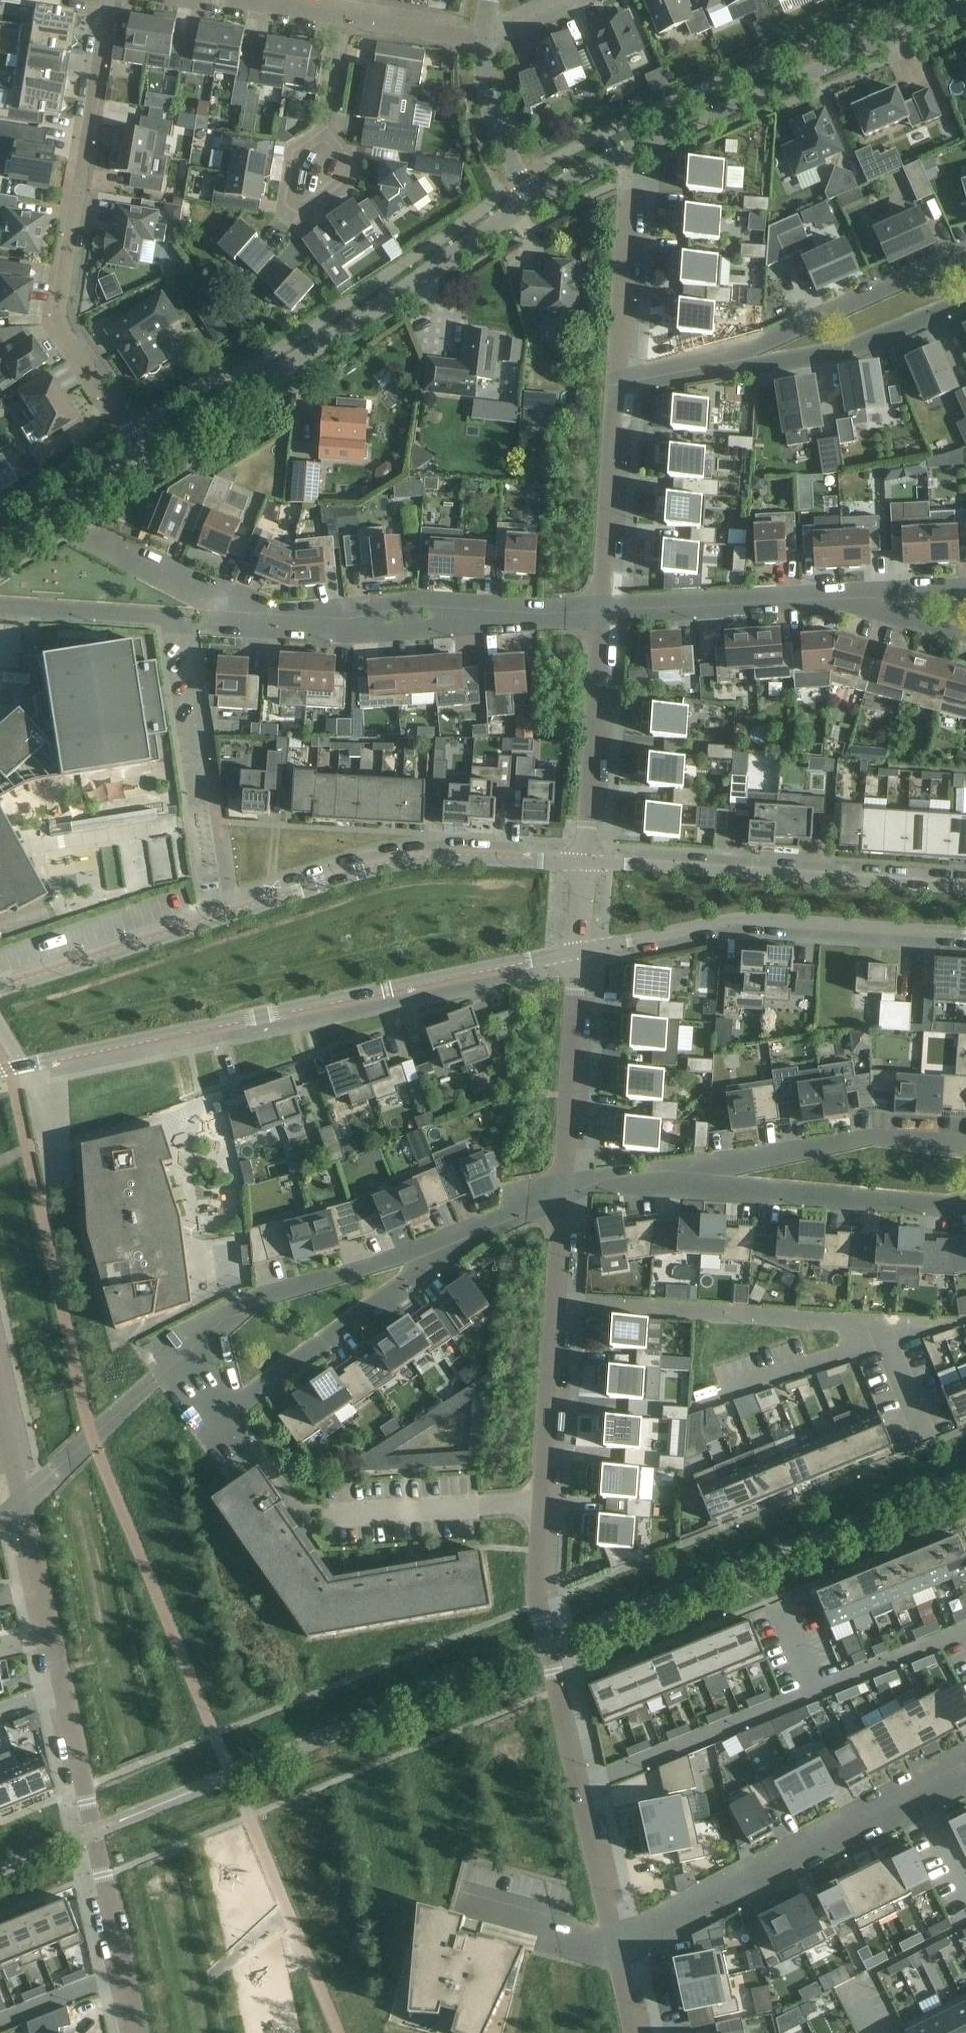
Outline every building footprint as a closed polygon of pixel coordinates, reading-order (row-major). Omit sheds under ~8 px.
[(72,33),(73,27),(75,27),(76,26),(77,26),(78,25),(79,24),(79,23),(79,21),(79,20),(78,18),(77,17),(75,16),(76,12),(54,9),(56,0),(0,0),(34,6),(31,26),(72,33)] [(674,0),(646,0),(645,1),(659,34),(691,21),(697,36),(711,30),(702,9),(691,14),(685,0),(675,0),(674,0)] [(705,4),(707,10),(725,2),(728,8),(734,22),(754,14),(758,22),(753,24),(763,45),(781,37),(765,0),(703,0),(705,4)] [(148,54),(146,66),(159,68),(168,70),(180,72),(185,45),(173,43),(177,18),(155,14),(154,20),(148,54)] [(625,63),(623,58),(642,50),(626,15),(611,22),(609,16),(602,19),(590,24),(598,45),(587,50),(603,87),(625,78),(630,75),(625,63)] [(146,67),(148,54),(154,20),(132,16),(128,36),(117,34),(118,30),(118,29),(117,29),(112,61),(146,67)] [(185,45),(180,72),(193,74),(215,78),(216,72),(223,25),(201,22),(197,47),(185,45)] [(69,54),(70,48),(75,44),(73,41),(71,39),(72,33),(31,26),(22,25),(19,44),(17,56),(26,58),(46,61),(48,50),(69,54)] [(223,25),(216,72),(237,75),(236,81),(241,82),(249,84),(253,57),(241,55),(245,29),(223,25)] [(567,34),(538,47),(547,69),(536,74),(535,70),(531,72),(531,70),(520,75),(523,93),(527,110),(543,104),(541,99),(546,97),(547,99),(569,90),(567,87),(587,79),(567,34)] [(253,57),(249,84),(261,86),(283,89),(284,83),(291,43),(286,42),(286,39),(274,37),(274,40),(268,39),(265,59),(253,57)] [(291,43),(284,83),(305,87),(304,93),(317,95),(322,63),(321,64),(322,64),(321,68),(309,66),(314,41),(291,37),(291,43)] [(365,67),(360,92),(379,95),(401,99),(404,85),(420,88),(421,83),(424,63),(426,51),(398,46),(394,71),(371,67),(371,68),(365,67)] [(454,53),(442,53),(442,69),(454,69),(454,53)] [(63,90),(69,86),(64,80),(65,75),(44,72),(46,61),(26,58),(17,56),(15,68),(12,88),(17,88),(62,96),(63,90)] [(12,88),(8,87),(4,110),(0,109),(0,118),(41,125),(41,124),(40,123),(40,124),(39,124),(35,124),(37,113),(59,117),(59,112),(65,108),(61,102),(62,96),(17,88),(12,88)] [(107,89),(106,101),(115,102),(117,90),(107,89)] [(904,105),(897,89),(853,108),(865,137),(908,118),(912,129),(925,123),(925,124),(942,117),(930,89),(913,96),(915,100),(904,105)] [(360,92),(356,117),(362,118),(362,119),(389,123),(385,145),(404,148),(405,139),(417,141),(419,128),(411,126),(413,117),(415,101),(401,99),(379,95),(360,92)] [(144,105),(164,107),(165,96),(145,94),(144,105)] [(167,97),(165,111),(174,112),(176,98),(167,97)] [(200,102),(197,116),(208,117),(210,104),(200,102)] [(841,151),(824,111),(816,115),(815,113),(800,119),(801,121),(794,124),(801,142),(785,149),(796,175),(814,167),(812,164),(841,151)] [(195,128),(197,117),(185,115),(184,121),(188,127),(195,128)] [(197,116),(195,128),(207,130),(209,118),(197,116)] [(114,149),(153,155),(165,157),(168,136),(171,137),(173,122),(168,122),(149,118),(146,132),(117,127),(114,149)] [(23,144),(26,127),(0,123),(0,149),(4,150),(3,159),(10,160),(7,178),(27,181),(27,185),(47,188),(53,149),(23,144)] [(294,138),(277,124),(275,141),(286,143),(294,138)] [(220,172),(230,173),(264,179),(271,176),(274,158),(248,154),(250,142),(255,143),(256,143),(256,142),(223,137),(221,150),(224,150),(220,172)] [(871,147),(855,153),(868,183),(888,174),(879,151),(874,154),(871,147)] [(153,155),(114,149),(110,171),(139,175),(137,189),(157,192),(162,193),(164,178),(150,176),(153,155)] [(417,156),(415,172),(443,177),(461,180),(464,164),(417,156)] [(678,159),(677,180),(691,181),(690,192),(722,194),(726,194),(728,163),(724,163),(724,162),(678,159)] [(931,160),(921,164),(929,181),(938,177),(931,160)] [(934,194),(920,161),(904,169),(918,202),(934,194)] [(408,167),(384,163),(380,187),(383,187),(382,193),(372,200),(386,220),(406,206),(402,200),(407,197),(414,206),(428,196),(418,182),(415,185),(407,173),(408,167)] [(852,174),(836,167),(825,193),(828,201),(858,188),(852,174)] [(214,193),(212,206),(224,208),(241,211),(244,211),(244,210),(243,211),(241,210),(239,210),(241,198),(261,201),(262,196),(264,196),(266,184),(264,184),(264,179),(230,173),(228,183),(216,181),(214,193)] [(0,195),(0,229),(4,229),(1,247),(36,252),(40,232),(38,229),(36,228),(38,217),(14,213),(16,198),(0,195)] [(175,197),(173,205),(183,207),(183,201),(184,198),(175,197)] [(770,200),(745,198),(744,211),(769,213),(770,200)] [(337,213),(327,220),(346,246),(347,248),(334,256),(342,268),(372,247),(368,240),(363,234),(373,228),(370,224),(380,217),(368,200),(358,207),(356,203),(348,207),(341,212),(342,212),(338,215),(337,213)] [(183,207),(181,214),(191,215),(193,202),(183,201),(183,207)] [(826,202),(801,214),(806,226),(832,215),(826,202)] [(164,209),(174,224),(179,225),(181,207),(165,204),(164,209)] [(109,231),(105,253),(111,254),(109,264),(129,267),(137,268),(141,239),(153,241),(164,243),(167,226),(156,224),(158,213),(138,210),(118,206),(114,232),(109,231)] [(675,206),(674,227),(688,228),(687,239),(717,241),(719,209),(675,206)] [(933,243),(919,212),(903,219),(902,216),(890,221),(892,225),(876,231),(891,262),(933,243)] [(767,245),(766,260),(766,269),(801,253),(818,291),(858,273),(844,243),(820,254),(812,235),(808,237),(797,215),(769,227),(767,245)] [(258,276),(275,257),(255,239),(257,237),(258,236),(241,222),(219,247),(235,262),(238,258),(258,276)] [(355,285),(316,230),(303,240),(342,294),(355,285)] [(741,258),(766,260),(767,245),(742,244),(741,258)] [(672,253),(671,274),(685,275),(684,286),(707,288),(706,303),(713,303),(723,304),(730,304),(731,290),(724,289),(720,288),(722,257),(718,257),(718,256),(672,253)] [(275,257),(258,276),(278,293),(275,297),(292,311),(314,286),(298,271),(297,272),(297,273),(295,275),(275,257)] [(0,261),(0,319),(7,318),(8,313),(26,316),(31,281),(17,279),(20,265),(0,261)] [(580,265),(548,262),(546,276),(525,275),(522,305),(544,307),(544,309),(576,312),(580,265)] [(748,289),(747,305),(763,306),(764,290),(748,289)] [(161,365),(170,360),(158,343),(162,338),(161,332),(179,320),(162,295),(112,328),(107,331),(127,360),(140,380),(149,374),(153,374),(157,373),(160,369),(161,365)] [(669,301),(668,321),(682,322),(681,333),(711,335),(713,304),(713,303),(706,303),(669,301)] [(763,307),(746,306),(744,330),(762,331),(763,307)] [(218,312),(202,322),(216,343),(231,333),(218,312)] [(495,358),(502,358),(503,343),(497,342),(498,335),(486,334),(484,331),(475,330),(474,332),(468,332),(464,364),(429,360),(426,390),(476,396),(478,379),(492,380),(495,358)] [(0,340),(0,371),(4,368),(14,382),(45,361),(30,338),(16,347),(11,341),(4,346),(0,340)] [(522,342),(503,340),(503,343),(502,358),(502,363),(520,364),(522,342)] [(957,389),(939,347),(907,360),(926,403),(957,389)] [(352,362),(343,368),(348,376),(357,369),(352,362)] [(850,419),(836,421),(840,445),(855,443),(852,426),(866,423),(864,409),(882,406),(876,365),(842,370),(850,419)] [(46,372),(32,380),(29,383),(17,389),(16,390),(27,408),(22,411),(29,423),(20,428),(30,446),(39,440),(60,428),(62,431),(80,421),(69,403),(66,405),(46,372)] [(821,428),(813,380),(778,386),(788,447),(809,443),(807,430),(821,428)] [(900,386),(889,388),(891,405),(903,404),(900,386)] [(525,393),(524,410),(539,411),(540,394),(525,393)] [(663,398),(661,418),(675,419),(675,431),(706,433),(706,432),(710,432),(712,402),(708,401),(663,398)] [(325,411),(321,459),(363,462),(364,451),(364,442),(365,442),(368,402),(338,399),(337,412),(325,411)] [(513,421),(515,403),(471,400),(470,419),(513,421)] [(524,410),(523,427),(550,429),(551,412),(539,411),(524,410)] [(840,445),(836,421),(839,438),(817,441),(822,475),(828,475),(844,472),(840,445)] [(729,437),(728,450),(754,452),(755,439),(729,437)] [(660,445),(659,466),(673,467),(672,478),(684,479),(683,495),(693,496),(706,496),(719,497),(720,481),(701,480),(703,448),(660,445)] [(433,459),(414,447),(410,474),(433,459)] [(947,454),(928,458),(928,467),(947,466),(947,454)] [(902,462),(884,465),(885,481),(904,477),(902,462)] [(295,463),(292,503),(318,504),(320,465),(295,463)] [(166,498),(153,532),(159,534),(158,535),(169,540),(169,538),(177,542),(183,528),(194,532),(214,480),(194,474),(185,480),(169,489),(166,498)] [(824,475),(797,476),(799,510),(815,510),(813,482),(824,481),(824,475)] [(216,476),(214,480),(194,532),(194,534),(196,529),(207,533),(201,547),(209,550),(209,552),(219,556),(220,554),(226,557),(244,512),(225,505),(233,484),(216,476)] [(753,476),(752,490),(758,490),(766,484),(766,477),(753,476)] [(425,490),(437,491),(438,479),(426,478),(425,490)] [(535,480),(534,496),(545,497),(546,481),(535,480)] [(690,544),(704,544),(715,545),(717,529),(704,528),(706,497),(693,496),(657,493),(655,514),(670,515),(669,526),(691,527),(690,544)] [(904,504),(890,505),(893,551),(894,551),(894,550),(905,549),(906,564),(915,564),(915,565),(926,565),(926,563),(932,563),(929,513),(929,503),(904,504)] [(352,508),(336,510),(337,522),(338,528),(354,526),(352,508)] [(929,513),(932,563),(938,563),(938,564),(949,563),(949,562),(958,562),(957,539),(965,538),(965,511),(929,513)] [(797,548),(795,514),(756,516),(758,563),(765,563),(765,565),(776,564),(776,563),(785,562),(784,547),(795,547),(795,548),(797,548)] [(879,516),(841,518),(842,534),(843,567),(849,567),(849,568),(860,568),(860,566),(869,566),(868,551),(880,550),(880,552),(881,552),(880,537),(879,516)] [(837,568),(843,567),(842,534),(841,534),(841,518),(815,520),(815,526),(802,527),(804,556),(805,555),(805,554),(816,554),(817,569),(826,568),(826,570),(838,569),(837,568)] [(337,522),(328,523),(329,538),(297,541),(295,553),(290,587),(305,586),(305,587),(316,586),(316,585),(325,584),(323,569),(335,568),(335,569),(336,569),(334,549),(340,548),(338,528),(337,522)] [(457,577),(463,577),(463,579),(474,580),(474,578),(483,579),(484,559),(496,560),(496,561),(499,524),(498,524),(497,546),(459,544),(457,577)] [(499,524),(496,561),(497,561),(497,557),(508,558),(507,572),(516,573),(516,574),(528,575),(528,574),(534,574),(537,526),(499,524)] [(295,553),(272,543),(275,536),(255,528),(241,563),(255,569),(259,559),(264,561),(258,574),(266,578),(266,579),(277,583),(277,582),(290,587),(295,553)] [(387,541),(385,528),(358,531),(362,566),(364,566),(363,565),(375,564),(376,579),(385,578),(385,579),(397,578),(396,577),(403,576),(399,540),(387,541)] [(422,528),(419,561),(421,561),(421,560),(432,560),(431,575),(440,576),(440,577),(451,578),(451,577),(457,577),(459,544),(460,531),(422,528)] [(654,541),(652,562),(666,563),(665,590),(701,589),(704,544),(690,544),(654,541)] [(735,547),(734,573),(746,573),(748,548),(735,547)] [(753,633),(756,680),(794,678),(794,680),(795,680),(793,653),(792,644),(791,644),(791,645),(780,646),(779,631),(770,631),(770,630),(759,631),(759,632),(753,633)] [(756,680),(753,633),(747,633),(747,632),(736,632),(736,634),(727,634),(728,649),(717,650),(717,649),(715,649),(718,683),(732,682),(731,670),(755,669),(756,680)] [(671,634),(671,633),(659,634),(659,635),(653,636),(656,672),(681,670),(681,676),(695,675),(693,647),(692,647),(692,648),(681,649),(680,634),(671,634)] [(793,644),(792,644),(795,680),(795,689),(830,687),(830,683),(831,683),(836,635),(824,636),(824,634),(812,635),(812,636),(804,637),(805,652),(793,653),(793,644)] [(836,635),(831,683),(865,692),(874,661),(862,658),(866,643),(858,641),(858,640),(847,637),(847,638),(836,635)] [(18,788),(23,785),(28,783),(33,782),(38,781),(56,778),(106,770),(156,763),(153,738),(162,737),(151,664),(141,666),(138,641),(38,657),(44,695),(31,697),(34,717),(27,722),(16,709),(0,723),(0,797),(18,788)] [(865,692),(902,703),(915,656),(909,655),(910,654),(898,651),(898,652),(890,650),(886,664),(874,661),(865,692)] [(270,669),(268,698),(280,698),(280,705),(283,706),(282,718),(303,719),(304,707),(306,707),(309,658),(303,658),(304,656),(292,655),(292,657),(283,656),(282,671),(271,670),(271,669),(270,669)] [(440,659),(435,659),(438,704),(438,707),(454,706),(480,704),(478,667),(477,667),(477,668),(461,669),(460,657),(452,658),(452,656),(440,657),(440,659)] [(486,673),(485,673),(488,718),(515,716),(513,694),(525,693),(523,657),(517,657),(516,656),(505,657),(505,658),(496,659),(497,674),(486,674),(486,673)] [(902,703),(939,713),(952,667),(946,665),(946,664),(935,661),(935,662),(915,656),(902,703)] [(315,658),(309,658),(306,707),(344,710),(347,674),(345,674),(345,675),(334,675),(335,660),(326,659),(326,658),(315,657),(315,658)] [(397,662),(397,673),(399,696),(400,707),(416,706),(438,704),(435,659),(429,660),(429,658),(417,659),(417,660),(409,661),(397,662)] [(219,697),(209,696),(211,708),(219,708),(241,710),(258,711),(260,677),(258,677),(258,678),(247,677),(248,662),(239,661),(239,660),(228,659),(228,661),(222,660),(219,697)] [(361,710),(400,707),(397,662),(391,662),(391,661),(379,662),(379,663),(371,664),(372,679),(360,679),(360,678),(359,678),(361,710)] [(713,664),(700,665),(701,678),(714,677),(713,664)] [(939,713),(965,720),(965,669),(957,667),(957,668),(952,667),(939,713)] [(3,674),(2,684),(12,684),(28,685),(29,675),(13,674),(3,674)] [(643,704),(641,725),(655,726),(655,737),(684,739),(686,707),(643,704)] [(738,719),(737,731),(747,732),(748,720),(738,719)] [(352,720),(337,720),(337,738),(351,738),(352,722),(352,720)] [(252,724),(252,737),(260,737),(261,724),(252,724)] [(261,724),(260,737),(278,737),(279,725),(261,724)] [(489,739),(488,726),(472,726),(473,739),(483,739),(489,739)] [(418,739),(435,739),(435,728),(418,728),(418,739)] [(277,752),(276,767),(283,768),(288,768),(290,738),(278,737),(277,752)] [(319,738),(319,748),(330,748),(330,751),(340,751),(340,744),(330,744),(330,738),(319,738)] [(436,738),(435,750),(446,751),(446,739),(436,738)] [(513,742),(513,739),(502,739),(501,751),(513,751),(513,742)] [(535,740),(513,739),(513,742),(513,751),(535,752),(535,740)] [(415,757),(415,744),(405,744),(405,757),(415,757)] [(708,745),(707,759),(733,760),(734,747),(708,745)] [(851,748),(850,760),(861,761),(868,761),(868,749),(851,748)] [(242,772),(224,770),(227,790),(241,791),(241,793),(245,793),(243,814),(270,816),(271,794),(267,794),(267,790),(282,791),(283,768),(276,767),(277,752),(268,751),(267,774),(242,772)] [(734,753),(733,765),(748,766),(749,754),(734,753)] [(640,754),(638,775),(652,776),(652,787),(674,788),(673,806),(679,807),(698,808),(700,790),(681,789),(683,757),(640,754)] [(473,767),(469,828),(470,828),(470,821),(495,823),(497,801),(493,801),(494,784),(498,784),(497,787),(510,788),(512,757),(500,757),(499,769),(473,767)] [(536,759),(518,758),(516,788),(517,788),(529,789),(528,803),(524,802),(523,824),(549,826),(550,805),(554,806),(557,772),(535,770),(536,759)] [(827,759),(826,771),(833,772),(834,759),(827,759)] [(448,762),(434,761),(433,786),(446,787),(448,762)] [(445,804),(444,826),(469,828),(473,767),(472,767),(471,788),(450,786),(449,804),(445,804)] [(292,814),(315,815),(317,772),(295,771),(292,814)] [(315,815),(315,818),(336,819),(338,777),(318,776),(318,772),(317,772),(315,815)] [(955,774),(954,788),(964,789),(965,775),(955,774)] [(748,777),(732,776),(731,804),(746,805),(748,777)] [(336,819),(357,821),(358,821),(360,778),(338,777),(336,819)] [(382,779),(360,778),(358,821),(379,822),(382,779)] [(403,781),(382,779),(379,822),(392,822),(401,823),(403,781)] [(403,781),(401,823),(423,825),(426,782),(403,781)] [(747,793),(746,805),(756,806),(755,824),(751,824),(749,846),(775,847),(778,795),(747,793)] [(778,795),(775,847),(799,849),(800,841),(812,841),(814,813),(825,814),(826,798),(778,795)] [(636,804),(635,824),(645,825),(649,825),(648,837),(676,838),(677,839),(679,807),(673,806),(636,804)] [(840,847),(862,849),(865,806),(843,805),(840,847)] [(699,808),(700,826),(715,825),(714,808),(699,808)] [(716,826),(715,834),(728,835),(730,810),(717,809),(716,826)] [(154,810),(69,823),(71,832),(155,819),(154,810)] [(862,854),(883,855),(883,854),(886,811),(865,810),(862,849),(862,854)] [(883,855),(905,857),(905,856),(908,813),(886,811),(883,854),(883,855)] [(905,857),(927,858),(927,857),(930,814),(908,813),(905,856),(905,857)] [(6,912),(5,910),(13,906),(15,912),(45,896),(0,814),(0,914),(6,912)] [(927,858),(948,860),(948,858),(951,816),(930,814),(927,857),(927,858)] [(951,816),(948,858),(965,860),(965,817),(951,816)] [(739,1009),(764,1011),(769,949),(768,949),(768,956),(743,954),(741,976),(745,976),(744,988),(740,988),(741,985),(726,984),(724,1015),(738,1016),(739,1009)] [(783,950),(769,949),(764,1011),(765,1011),(766,1001),(791,1003),(792,990),(788,989),(789,972),(798,973),(797,981),(814,982),(815,966),(793,965),(794,953),(783,953),(783,950)] [(934,1003),(935,1003),(957,1004),(959,961),(937,960),(935,994),(934,1001),(934,1003)] [(957,1004),(965,1005),(965,965),(960,965),(960,961),(959,961),(957,1004)] [(881,1029),(910,1031),(911,1025),(911,1018),(911,1012),(912,1005),(912,1004),(895,1003),(895,995),(897,995),(898,967),(882,966),(882,968),(874,967),(875,966),(858,965),(857,993),(883,994),(883,1002),(881,1029)] [(659,1020),(680,1021),(684,1021),(685,1004),(669,1002),(669,1001),(668,1001),(670,972),(671,972),(671,971),(626,968),(624,988),(638,989),(638,999),(635,999),(635,1000),(660,1002),(659,1020)] [(473,1009),(449,1017),(466,1066),(490,1058),(486,1045),(482,1047),(477,1031),(480,1029),(473,1009)] [(509,1037),(511,1010),(489,1018),(498,1041),(509,1037)] [(450,1023),(427,1032),(434,1052),(438,1051),(444,1068),(464,1062),(466,1067),(466,1066),(449,1017),(448,1017),(450,1023)] [(676,1066),(680,1021),(659,1020),(622,1018),(621,1038),(635,1039),(635,1049),(632,1049),(632,1050),(653,1052),(653,1065),(676,1066)] [(359,1048),(377,1101),(398,1093),(396,1087),(409,1083),(402,1064),(388,1069),(386,1062),(390,1061),(383,1040),(359,1048)] [(377,1101),(359,1048),(335,1056),(338,1065),(326,1069),(337,1099),(349,1095),(353,1106),(376,1098),(377,1101)] [(714,1061),(688,1059),(688,1072),(713,1074),(714,1061)] [(436,1072),(433,1062),(416,1068),(420,1078),(436,1072)] [(860,1109),(872,1107),(871,1075),(855,1077),(853,1062),(819,1067),(820,1070),(827,1119),(849,1116),(846,1094),(858,1092),(860,1109)] [(653,1120),(662,1120),(678,1121),(679,1103),(663,1102),(663,1101),(661,1101),(663,1072),(665,1072),(665,1070),(619,1068),(618,1088),(632,1089),(631,1099),(629,1099),(629,1100),(654,1102),(653,1120)] [(773,1072),(778,1105),(796,1102),(796,1100),(801,1099),(805,1123),(827,1119),(820,1070),(799,1073),(798,1068),(773,1072)] [(919,1116),(921,1079),(901,1078),(901,1073),(871,1071),(871,1075),(872,1107),(886,1108),(887,1104),(897,1105),(896,1114),(919,1116)] [(780,1120),(778,1105),(773,1072),(772,1072),(774,1085),(749,1089),(749,1094),(729,1097),(734,1133),(757,1130),(756,1120),(766,1119),(766,1122),(780,1120)] [(919,1116),(942,1117),(942,1108),(952,1109),(952,1112),(965,1113),(965,1112),(965,1077),(942,1076),(941,1080),(921,1079),(919,1116)] [(294,1078),(270,1086),(283,1124),(303,1117),(297,1100),(301,1098),(294,1078)] [(270,1086),(246,1094),(253,1115),(257,1114),(263,1131),(283,1124),(270,1086)] [(432,1112),(415,1118),(419,1130),(436,1124),(432,1112)] [(662,1120),(653,1120),(616,1117),(615,1138),(628,1139),(627,1149),(625,1148),(625,1150),(660,1152),(660,1151),(658,1151),(660,1122),(662,1122),(662,1120)] [(710,1123),(697,1123),(695,1148),(708,1149),(710,1123)] [(346,1159),(334,1125),(319,1130),(331,1164),(346,1159)] [(163,1161),(173,1160),(162,1127),(148,1130),(83,1146),(89,1235),(116,1330),(192,1304),(193,1304),(181,1219),(163,1161)] [(354,1144),(343,1148),(346,1158),(357,1154),(354,1144)] [(379,1147),(370,1150),(375,1163),(384,1160),(379,1147)] [(432,1155),(438,1168),(451,1201),(467,1195),(466,1192),(472,1190),(475,1198),(497,1189),(489,1170),(498,1167),(493,1153),(484,1157),(483,1155),(469,1161),(463,1147),(435,1158),(434,1154),(432,1155)] [(431,1150),(417,1155),(421,1165),(434,1160),(431,1150)] [(250,1160),(241,1163),(243,1175),(245,1182),(245,1184),(246,1186),(256,1184),(253,1173),(250,1160)] [(296,1162),(288,1164),(291,1175),(300,1173),(296,1162)] [(451,1201),(438,1168),(413,1178),(415,1182),(396,1190),(410,1224),(431,1216),(427,1207),(437,1203),(438,1206),(451,1201)] [(375,1193),(352,1203),(363,1236),(376,1231),(370,1216),(380,1212),(389,1233),(410,1224),(396,1190),(376,1197),(375,1193)] [(328,1214),(309,1219),(318,1254),(340,1249),(338,1240),(348,1237),(349,1240),(363,1236),(352,1203),(327,1209),(328,1214)] [(654,1221),(652,1257),(679,1253),(702,1255),(704,1218),(682,1217),(681,1223),(654,1221)] [(751,1263),(752,1252),(753,1227),(740,1226),(739,1230),(726,1229),(727,1220),(704,1218),(702,1255),(722,1256),(722,1261),(751,1263)] [(318,1254),(309,1219),(290,1224),(288,1220),(260,1227),(261,1232),(251,1235),(254,1265),(282,1258),(281,1254),(294,1251),(297,1260),(318,1254)] [(652,1257),(654,1221),(637,1223),(637,1227),(624,1229),(623,1219),(600,1223),(605,1259),(626,1256),(627,1261),(652,1257)] [(780,1237),(765,1236),(764,1258),(792,1271),(800,1271),(801,1261),(803,1225),(781,1223),(780,1237)] [(803,1225),(801,1261),(821,1263),(820,1267),(850,1269),(852,1234),(838,1233),(838,1236),(825,1235),(826,1226),(803,1225)] [(764,1258),(765,1236),(766,1228),(753,1227),(752,1252),(764,1258)] [(878,1266),(900,1268),(902,1231),(880,1230),(879,1245),(864,1244),(864,1252),(852,1251),(851,1251),(850,1269),(850,1271),(863,1272),(862,1274),(867,1275),(867,1272),(878,1273),(878,1266)] [(920,1274),(955,1276),(951,1240),(937,1239),(937,1243),(924,1242),(925,1233),(902,1231),(900,1268),(920,1269),(920,1274)] [(852,1251),(864,1252),(864,1244),(865,1235),(852,1234),(851,1251),(852,1251)] [(965,1240),(965,1237),(951,1240),(955,1276),(965,1273),(965,1240)] [(441,1308),(435,1312),(452,1338),(459,1333),(459,1334),(474,1323),(472,1319),(489,1307),(468,1277),(449,1291),(454,1298),(442,1307),(442,1306),(441,1307),(441,1308)] [(733,1304),(748,1305),(749,1286),(735,1285),(733,1304)] [(688,1288),(687,1299),(697,1300),(697,1289),(688,1288)] [(391,1331),(412,1361),(429,1349),(431,1353),(453,1338),(452,1338),(435,1312),(433,1309),(421,1317),(423,1320),(415,1326),(409,1318),(391,1331)] [(637,1350),(636,1368),(649,1369),(661,1369),(662,1351),(647,1350),(647,1349),(645,1349),(647,1320),(648,1320),(648,1319),(603,1316),(602,1336),(615,1337),(614,1347),(612,1347),(612,1348),(637,1350)] [(955,1329),(943,1333),(946,1340),(958,1337),(955,1329)] [(367,1355),(356,1363),(376,1392),(398,1377),(395,1373),(412,1361),(391,1331),(372,1344),(378,1352),(369,1357),(367,1355)] [(935,1344),(946,1340),(943,1333),(933,1337),(935,1344)] [(333,1371),(314,1384),(335,1414),(352,1403),(355,1407),(376,1392),(356,1363),(344,1370),(346,1373),(338,1379),(333,1371)] [(849,1364),(837,1368),(840,1375),(852,1371),(849,1364)] [(475,1384),(480,1380),(471,1365),(465,1369),(468,1374),(462,1378),(469,1388),(473,1385),(475,1384)] [(647,1400),(649,1369),(636,1368),(599,1366),(598,1386),(612,1387),(611,1397),(609,1397),(609,1398),(643,1400),(647,1400)] [(829,1379),(840,1375),(837,1368),(827,1372),(829,1379)] [(480,1397),(486,1393),(487,1377),(487,1376),(480,1380),(475,1384),(473,1385),(480,1397)] [(797,1381),(799,1388),(811,1385),(808,1378),(797,1381)] [(962,1380),(942,1388),(956,1423),(965,1419),(965,1389),(962,1380)] [(788,1392),(799,1388),(797,1381),(786,1385),(788,1392)] [(285,1411),(279,1416),(299,1445),(321,1430),(318,1426),(335,1414),(314,1384),(296,1397),(301,1405),(293,1411),(291,1408),(285,1411)] [(473,1401),(480,1397),(473,1385),(469,1388),(466,1390),(473,1401)] [(459,1394),(466,1406),(473,1401),(466,1390),(459,1394)] [(767,1391),(755,1395),(758,1402),(759,1404),(762,1412),(778,1407),(771,1390),(767,1391)] [(466,1406),(459,1394),(452,1399),(459,1410),(466,1406)] [(758,1402),(759,1404),(755,1395),(744,1398),(747,1406),(758,1402)] [(459,1410),(452,1399),(445,1403),(452,1414),(459,1410)] [(472,1414),(485,1414),(486,1400),(472,1409),(472,1414)] [(452,1414),(445,1403),(438,1408),(445,1419),(452,1414)] [(726,1405),(714,1409),(716,1416),(728,1412),(726,1405)] [(664,1407),(663,1420),(689,1422),(689,1409),(664,1407)] [(439,1423),(445,1419),(438,1408),(431,1412),(439,1423)] [(713,1408),(706,1410),(707,1428),(719,1423),(716,1416),(714,1409),(713,1408)] [(859,1421),(855,1410),(835,1418),(839,1429),(853,1465),(873,1457),(859,1421)] [(855,1410),(859,1421),(873,1457),(894,1448),(880,1413),(860,1421),(855,1410)] [(439,1423),(431,1412),(425,1417),(432,1428),(439,1423)] [(485,1414),(472,1414),(471,1424),(484,1425),(485,1414)] [(697,1430),(699,1414),(689,1417),(688,1434),(697,1430)] [(642,1418),(596,1415),(595,1436),(609,1437),(608,1447),(606,1446),(605,1448),(640,1450),(640,1449),(638,1448),(640,1420),(642,1420),(642,1418)] [(432,1428),(425,1417),(418,1421),(425,1432),(432,1428)] [(394,1420),(385,1426),(384,1432),(389,1440),(390,1439),(391,1438),(397,1435),(402,1432),(394,1420)] [(425,1432),(418,1421),(411,1426),(418,1437),(425,1432)] [(471,1424),(470,1434),(484,1435),(484,1425),(471,1424)] [(411,1441),(418,1437),(411,1426),(404,1430),(411,1441)] [(819,1438),(833,1473),(853,1465),(839,1429),(819,1438)] [(404,1446),(411,1441),(404,1430),(402,1432),(397,1435),(404,1446)] [(484,1435),(470,1434),(470,1444),(483,1445),(484,1435)] [(404,1446),(397,1435),(391,1438),(390,1439),(397,1450),(404,1446)] [(774,1443),(793,1489),(813,1481),(799,1446),(795,1435),(774,1443)] [(813,1481),(833,1473),(819,1438),(799,1446),(813,1481)] [(397,1450),(390,1439),(389,1440),(383,1444),(390,1454),(397,1450)] [(773,1497),(793,1489),(774,1443),(754,1451),(773,1497)] [(383,1459),(385,1458),(390,1454),(383,1444),(376,1448),(383,1459)] [(483,1445),(470,1444),(469,1454),(482,1455),(483,1449),(483,1445)] [(385,1458),(383,1459),(376,1448),(370,1453),(377,1464),(378,1471),(386,1470),(385,1458)] [(753,1505),(773,1497),(754,1451),(734,1459),(753,1505)] [(369,1467),(369,1471),(378,1471),(377,1464),(370,1453),(363,1457),(369,1467)] [(450,1466),(449,1453),(441,1454),(442,1467),(450,1466)] [(458,1466),(457,1453),(449,1453),(450,1466),(458,1466)] [(433,1467),(432,1454),(424,1455),(425,1468),(433,1467)] [(442,1467),(441,1454),(432,1454),(433,1467),(442,1467)] [(469,1454),(468,1465),(482,1464),(482,1455),(469,1454)] [(417,1468),(416,1455),(408,1456),(409,1469),(417,1468)] [(425,1468),(424,1455),(416,1455),(417,1468),(425,1468)] [(409,1469),(408,1456),(400,1456),(401,1469),(409,1469)] [(369,1467),(363,1457),(346,1468),(350,1473),(369,1471),(369,1467)] [(661,1457),(660,1470),(685,1471),(686,1459),(661,1457)] [(753,1505),(734,1459),(714,1467),(733,1513),(753,1505)] [(593,1465),(592,1486),(606,1487),(605,1496),(602,1496),(602,1498),(609,1498),(608,1516),(627,1517),(636,1518),(639,1518),(651,1519),(653,1501),(637,1500),(637,1499),(634,1498),(636,1470),(639,1470),(639,1468),(593,1465)] [(284,1503),(259,1467),(258,1468),(259,1470),(246,1479),(245,1477),(228,1489),(213,1500),(309,1639),(492,1608),(482,1551),(459,1555),(461,1563),(332,1585),(278,1508),(284,1503)] [(712,1522),(733,1513),(714,1467),(694,1475),(712,1522)] [(590,1515),(588,1536),(602,1537),(602,1546),(599,1546),(599,1548),(604,1548),(613,1570),(645,1557),(642,1551),(637,1550),(639,1518),(636,1518),(627,1517),(608,1516),(590,1515)] [(939,1545),(953,1579),(952,1580),(956,1589),(956,1588),(965,1584),(965,1554),(959,1536),(939,1545)] [(939,1545),(918,1553),(933,1588),(953,1579),(939,1545)] [(918,1553),(898,1561),(917,1607),(913,1596),(933,1588),(918,1553)] [(898,1561),(878,1569),(897,1615),(917,1607),(898,1561)] [(878,1569),(858,1577),(872,1612),(874,1618),(894,1609),(896,1615),(897,1615),(878,1569)] [(858,1577),(838,1586),(852,1620),(872,1612),(858,1577)] [(832,1629),(852,1620),(838,1586),(817,1594),(832,1629)] [(965,1612),(954,1616),(957,1625),(965,1621),(965,1613),(965,1612)] [(746,1668),(767,1660),(751,1621),(730,1629),(746,1668)] [(940,1631),(937,1623),(925,1628),(929,1636),(940,1631)] [(929,1636),(925,1628),(913,1633),(917,1641),(929,1636)] [(710,1637),(726,1676),(746,1668),(730,1629),(710,1637)] [(857,1635),(843,1640),(849,1657),(864,1651),(857,1635)] [(690,1645),(704,1680),(723,1672),(725,1677),(726,1676),(710,1637),(690,1645)] [(900,1647),(897,1639),(885,1644),(889,1652),(900,1647)] [(889,1652),(885,1644),(873,1649),(877,1657),(889,1652)] [(670,1653),(684,1688),(704,1680),(690,1645),(670,1653)] [(670,1653),(650,1662),(664,1696),(669,1707),(689,1699),(684,1688),(670,1653)] [(867,1661),(864,1653),(852,1657),(856,1666),(867,1661)] [(934,1655),(923,1660),(927,1669),(938,1664),(934,1655)] [(923,1660),(912,1665),(915,1673),(927,1669),(923,1660)] [(8,1681),(4,1661),(0,1662),(0,1683),(8,1681)] [(630,1670),(646,1709),(647,1709),(645,1704),(664,1696),(650,1662),(630,1670)] [(646,1709),(630,1670),(610,1678),(626,1717),(646,1709)] [(896,1671),(885,1675),(888,1684),(900,1680),(896,1671)] [(885,1675),(874,1680),(877,1689),(888,1684),(885,1675)] [(626,1717),(610,1678),(589,1686),(605,1725),(626,1717)] [(858,1686),(847,1691),(850,1700),(862,1695),(858,1686)] [(939,1691),(938,1691),(960,1731),(965,1728),(965,1695),(961,1686),(942,1696),(939,1691)] [(847,1691),(836,1695),(839,1704),(850,1700),(847,1691)] [(960,1732),(938,1691),(920,1701),(922,1703),(941,1739),(954,1732),(953,1730),(957,1728),(958,1731),(959,1732),(960,1732)] [(758,1697),(761,1704),(772,1700),(769,1692),(758,1697)] [(761,1704),(758,1697),(747,1701),(750,1709),(761,1704)] [(941,1739),(922,1703),(920,1701),(902,1710),(904,1713),(919,1741),(923,1748),(936,1741),(935,1740),(939,1738),(940,1739),(941,1739)] [(818,1702),(807,1707),(811,1716),(822,1711),(818,1702)] [(807,1707),(796,1711),(802,1722),(811,1717),(811,1716),(810,1714),(807,1707)] [(718,1713),(721,1720),(732,1716),(729,1708),(718,1713)] [(884,1720),(886,1722),(895,1741),(905,1758),(904,1756),(908,1754),(909,1756),(923,1748),(919,1741),(904,1713),(902,1710),(884,1720)] [(721,1720),(718,1713),(706,1717),(709,1725),(721,1720)] [(23,1718),(12,1723),(15,1729),(26,1725),(23,1718)] [(866,1729),(868,1732),(872,1741),(887,1768),(900,1761),(899,1759),(903,1757),(904,1759),(905,1758),(895,1741),(886,1722),(884,1720),(866,1729)] [(678,1729),(681,1736),(692,1732),(689,1725),(678,1729)] [(681,1736),(678,1729),(667,1734),(669,1741),(681,1736)] [(866,1729),(848,1739),(849,1741),(850,1742),(870,1779),(871,1779),(869,1777),(882,1770),(881,1768),(885,1766),(886,1768),(887,1768),(872,1741),(868,1732),(866,1729)] [(750,1730),(737,1735),(746,1751),(758,1745),(750,1730)] [(848,1739),(847,1739),(848,1741),(850,1744),(832,1754),(831,1754),(838,1768),(844,1778),(850,1790),(870,1779),(850,1742),(849,1741),(848,1739)] [(638,1745),(641,1753),(652,1748),(649,1741),(638,1745)] [(641,1753),(638,1745),(627,1750),(630,1757),(641,1753)] [(793,1763),(816,1804),(838,1793),(831,1781),(827,1774),(838,1768),(831,1754),(832,1754),(827,1745),(826,1745),(815,1751),(793,1763)] [(38,1755),(18,1763),(32,1798),(52,1789),(38,1755)] [(689,1755),(660,1766),(666,1795),(696,1788),(689,1755)] [(0,1770),(0,1777),(12,1806),(32,1798),(18,1763),(0,1770)] [(772,1775),(761,1781),(772,1803),(783,1797),(787,1805),(793,1816),(816,1804),(793,1763),(772,1774),(772,1775)] [(12,1806),(0,1777),(0,1811),(12,1806)] [(727,1798),(727,1799),(745,1832),(752,1845),(775,1833),(768,1820),(767,1820),(761,1809),(772,1803),(761,1781),(750,1787),(749,1786),(727,1798)] [(640,1809),(636,1810),(641,1833),(694,1821),(689,1796),(642,1806),(643,1808),(639,1809),(640,1809)] [(951,1824),(954,1831),(965,1855),(965,1808),(947,1817),(951,1824)] [(694,1821),(641,1833),(646,1856),(650,1855),(653,1855),(653,1856),(678,1851),(680,1863),(706,1858),(703,1844),(699,1845),(694,1821)] [(911,1844),(891,1854),(911,1895),(913,1897),(933,1887),(917,1855),(911,1844)] [(911,1895),(891,1854),(890,1854),(891,1856),(878,1863),(879,1864),(875,1866),(875,1864),(874,1865),(897,1913),(898,1912),(894,1903),(911,1895)] [(897,1913),(874,1865),(860,1872),(861,1873),(857,1875),(856,1873),(855,1874),(879,1922),(897,1913)] [(879,1922),(855,1874),(842,1881),(843,1882),(839,1884),(837,1880),(836,1881),(861,1931),(879,1922)] [(836,1881),(816,1891),(822,1903),(827,1913),(834,1927),(834,1926),(853,1917),(860,1931),(861,1931),(836,1881)] [(805,1896),(782,1907),(805,1953),(827,1942),(827,1941),(832,1938),(839,1935),(834,1926),(834,1927),(827,1913),(822,1903),(811,1908),(805,1896)] [(67,1899),(46,1908),(64,1951),(85,1943),(67,1899)] [(389,2022),(430,2032),(503,2032),(525,1951),(526,1947),(481,1935),(484,1922),(464,1916),(464,1918),(420,1906),(389,2022)] [(805,1953),(782,1907),(760,1918),(771,1941),(759,1947),(770,1969),(783,1963),(779,1954),(800,1943),(804,1953),(805,1953)] [(46,1908),(26,1916),(44,1959),(45,1959),(41,1950),(59,1943),(63,1952),(64,1951),(46,1908)] [(26,1916),(6,1924),(24,1968),(44,1959),(26,1916)] [(949,1920),(938,1926),(941,1933),(942,1933),(953,1928),(949,1920)] [(0,1926),(0,1966),(2,1971),(21,1963),(23,1968),(24,1968),(6,1924),(0,1926)] [(922,1935),(911,1940),(914,1947),(925,1942),(922,1935)] [(674,1964),(670,1965),(675,1988),(728,1976),(723,1952),(727,1952),(724,1938),(698,1943),(701,1956),(676,1961),(677,1963),(674,1964)] [(947,1938),(936,1944),(940,1951),(951,1946),(947,1938)] [(900,1945),(904,1953),(914,1947),(911,1940),(900,1945)] [(936,1944),(926,1949),(929,1957),(940,1951),(936,1944)] [(885,1953),(875,1959),(878,1966),(889,1960),(885,1953)] [(902,1971),(912,1966),(909,1958),(898,1964),(902,1971)] [(875,1959),(864,1964),(868,1971),(878,1966),(875,1959)] [(887,1969),(891,1977),(902,1971),(898,1964),(887,1969)] [(84,1970),(73,1974),(76,1982),(87,1977),(84,1970)] [(73,1974),(62,1979),(65,1986),(76,1982),(73,1974)] [(728,1976),(675,1988),(680,2010),(684,2010),(687,2009),(687,2011),(712,2006),(714,2018),(740,2013),(737,1999),(733,1999),(728,1976)] [(830,1981),(822,1986),(825,1992),(833,1988),(830,1981)] [(44,1986),(33,1990),(36,1998),(47,1993),(44,1986)] [(769,1986),(752,1990),(757,2015),(774,2011),(769,1986)] [(804,1989),(799,1991),(805,2003),(810,2001),(804,1989)] [(33,1990),(22,1995),(25,2002),(36,1998),(33,1990)] [(956,2032),(965,2032),(965,2004),(962,1996),(943,2006),(956,2032)] [(811,2001),(800,2007),(805,2017),(816,2012),(811,2001)] [(932,2032),(956,2032),(943,2006),(923,2015),(932,2032)] [(28,2023),(30,2032),(60,2032),(59,2029),(72,2026),(68,2007),(28,2023)] [(772,2016),(778,2032),(804,2023),(799,2007),(772,2016)] [(923,2015),(903,2025),(907,2032),(932,2032),(923,2015)] [(716,2024),(718,2032),(745,2032),(745,2031),(742,2018),(716,2024)]
